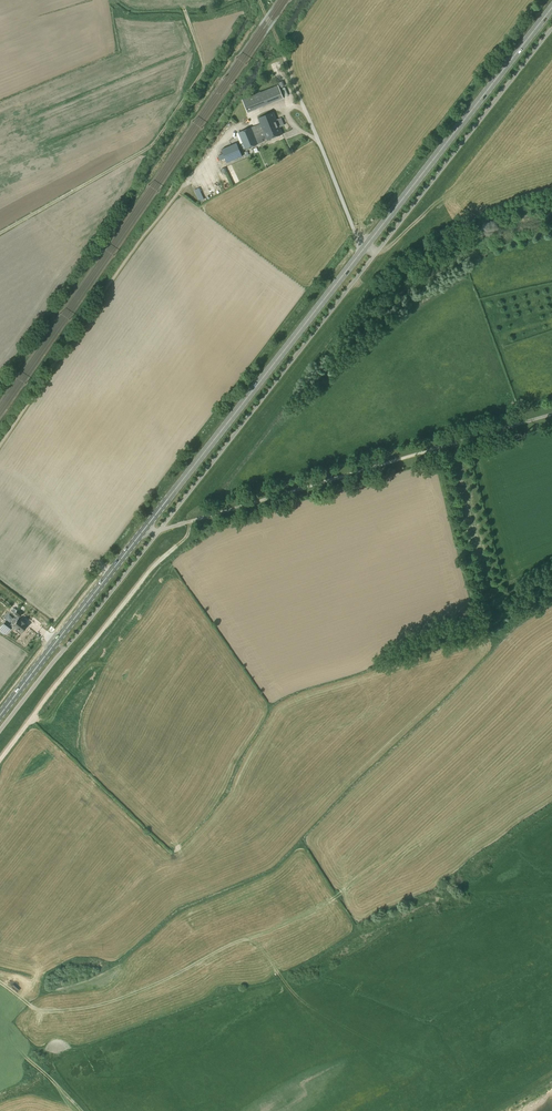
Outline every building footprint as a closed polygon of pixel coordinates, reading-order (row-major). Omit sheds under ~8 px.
[(258,109),(283,99),(278,85),(253,95),(241,100),(247,113),(258,109)] [(258,118),(260,124),(263,131),(258,133),(254,135),(256,140),(263,137),(264,141),(267,140),(267,141),(282,134),(274,112),(258,118)] [(242,143),(241,144),(243,150),(258,144),(256,140),(254,135),(252,128),(238,133),(242,143)] [(237,144),(221,150),(227,163),(242,157),(237,144)] [(1,616),(5,618),(10,612),(6,610),(1,616)] [(17,616),(15,620),(13,620),(12,622),(12,623),(8,628),(3,624),(0,628),(1,629),(0,631),(4,634),(5,632),(7,634),(12,627),(16,630),(16,629),(22,633),(27,627),(25,626),(26,624),(20,620),(19,621),(18,620),(22,615),(17,611),(15,614),(17,616)]
